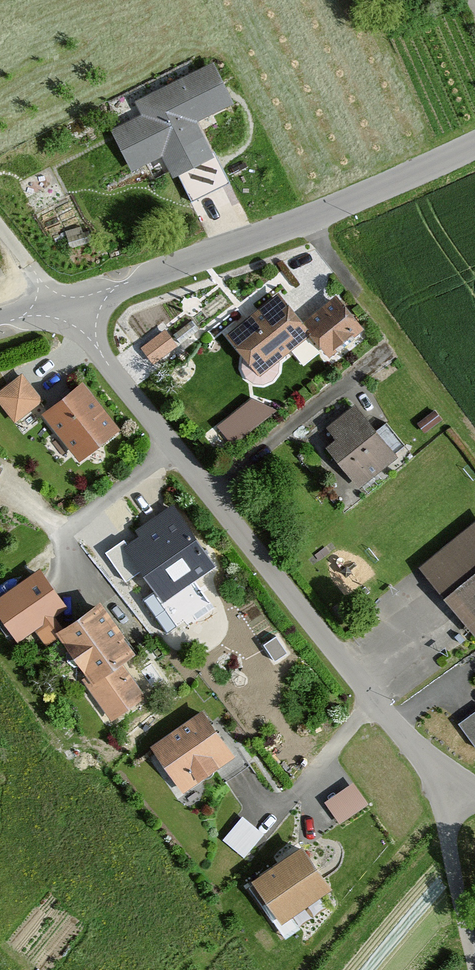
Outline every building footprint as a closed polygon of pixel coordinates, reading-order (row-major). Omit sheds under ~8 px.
[(213,70),(134,107),(140,120),(111,134),(129,173),(159,159),(171,184),(212,165),(195,128),(232,111),(213,70)] [(276,300),(224,340),(257,383),(309,343),(300,331),(276,300)] [(363,335),(335,305),(300,331),(309,343),(326,364),(363,335)] [(177,353),(164,336),(143,352),(156,369),(177,353)] [(19,379),(0,394),(0,412),(12,428),(40,405),(19,379)] [(81,389),(43,419),(80,466),(118,437),(81,389)] [(252,401),(219,427),(233,444),(275,410),(252,401)] [(396,459),(356,411),(326,436),(335,447),(328,453),(358,490),(396,459)] [(173,516),(124,550),(163,606),(212,572),(173,516)] [(422,570),(474,637),(474,636),(474,529),(422,570)] [(40,573),(0,602),(0,613),(19,639),(35,628),(45,640),(60,629),(52,617),(65,608),(40,573)] [(134,658),(101,608),(58,637),(91,687),(121,666),(134,658)] [(121,666),(91,687),(115,720),(144,699),(121,666)] [(474,754),(474,714),(455,729),(474,754)] [(233,763),(203,717),(152,751),(182,797),(233,763)] [(350,787),(323,805),(334,823),(362,805),(350,787)] [(243,819),(225,840),(244,856),(261,835),(243,819)] [(305,847),(253,883),(284,929),(336,893),(305,847)]
